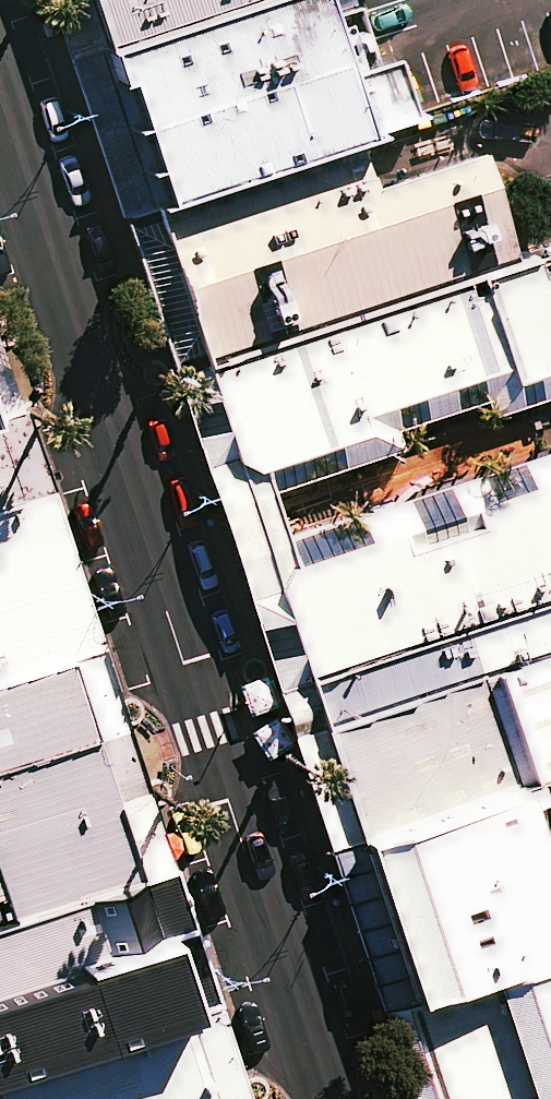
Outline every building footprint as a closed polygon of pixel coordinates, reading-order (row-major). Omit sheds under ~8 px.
[(107,64),(298,0),(86,0),(107,64)] [(107,64),(160,218),(367,152),(386,146),(383,137),(424,123),(421,113),(404,62),(362,75),(338,0),(298,0),(107,64)] [(367,152),(160,218),(215,373),(524,272),(486,159),(381,192),(367,152)] [(215,373),(245,466),(278,494),(407,452),(401,434),(489,406),(494,419),(550,401),(550,263),(524,272),(215,373)] [(27,508),(5,438),(0,440),(0,517),(27,508)] [(293,542),(302,569),(291,589),(322,684),(550,609),(550,458),(293,542)] [(79,667),(27,508),(0,517),(0,692),(79,667)] [(336,729),(498,678),(550,661),(550,609),(322,684),(336,729)] [(372,841),(533,790),(550,785),(550,661),(498,678),(336,729),(372,841)] [(79,667),(0,692),(0,775),(103,741),(79,667)] [(151,883),(103,741),(0,775),(0,932),(151,883)] [(425,1006),(499,983),(550,966),(550,846),(533,790),(372,841),(425,1006)] [(172,946),(151,883),(0,932),(0,1003),(172,946)] [(2,1083),(196,1021),(172,946),(0,1003),(0,1084),(2,1083)] [(425,1006),(455,1098),(550,1098),(550,966),(499,983),(425,1006)] [(196,1021),(2,1083),(8,1098),(222,1098),(196,1021)]
